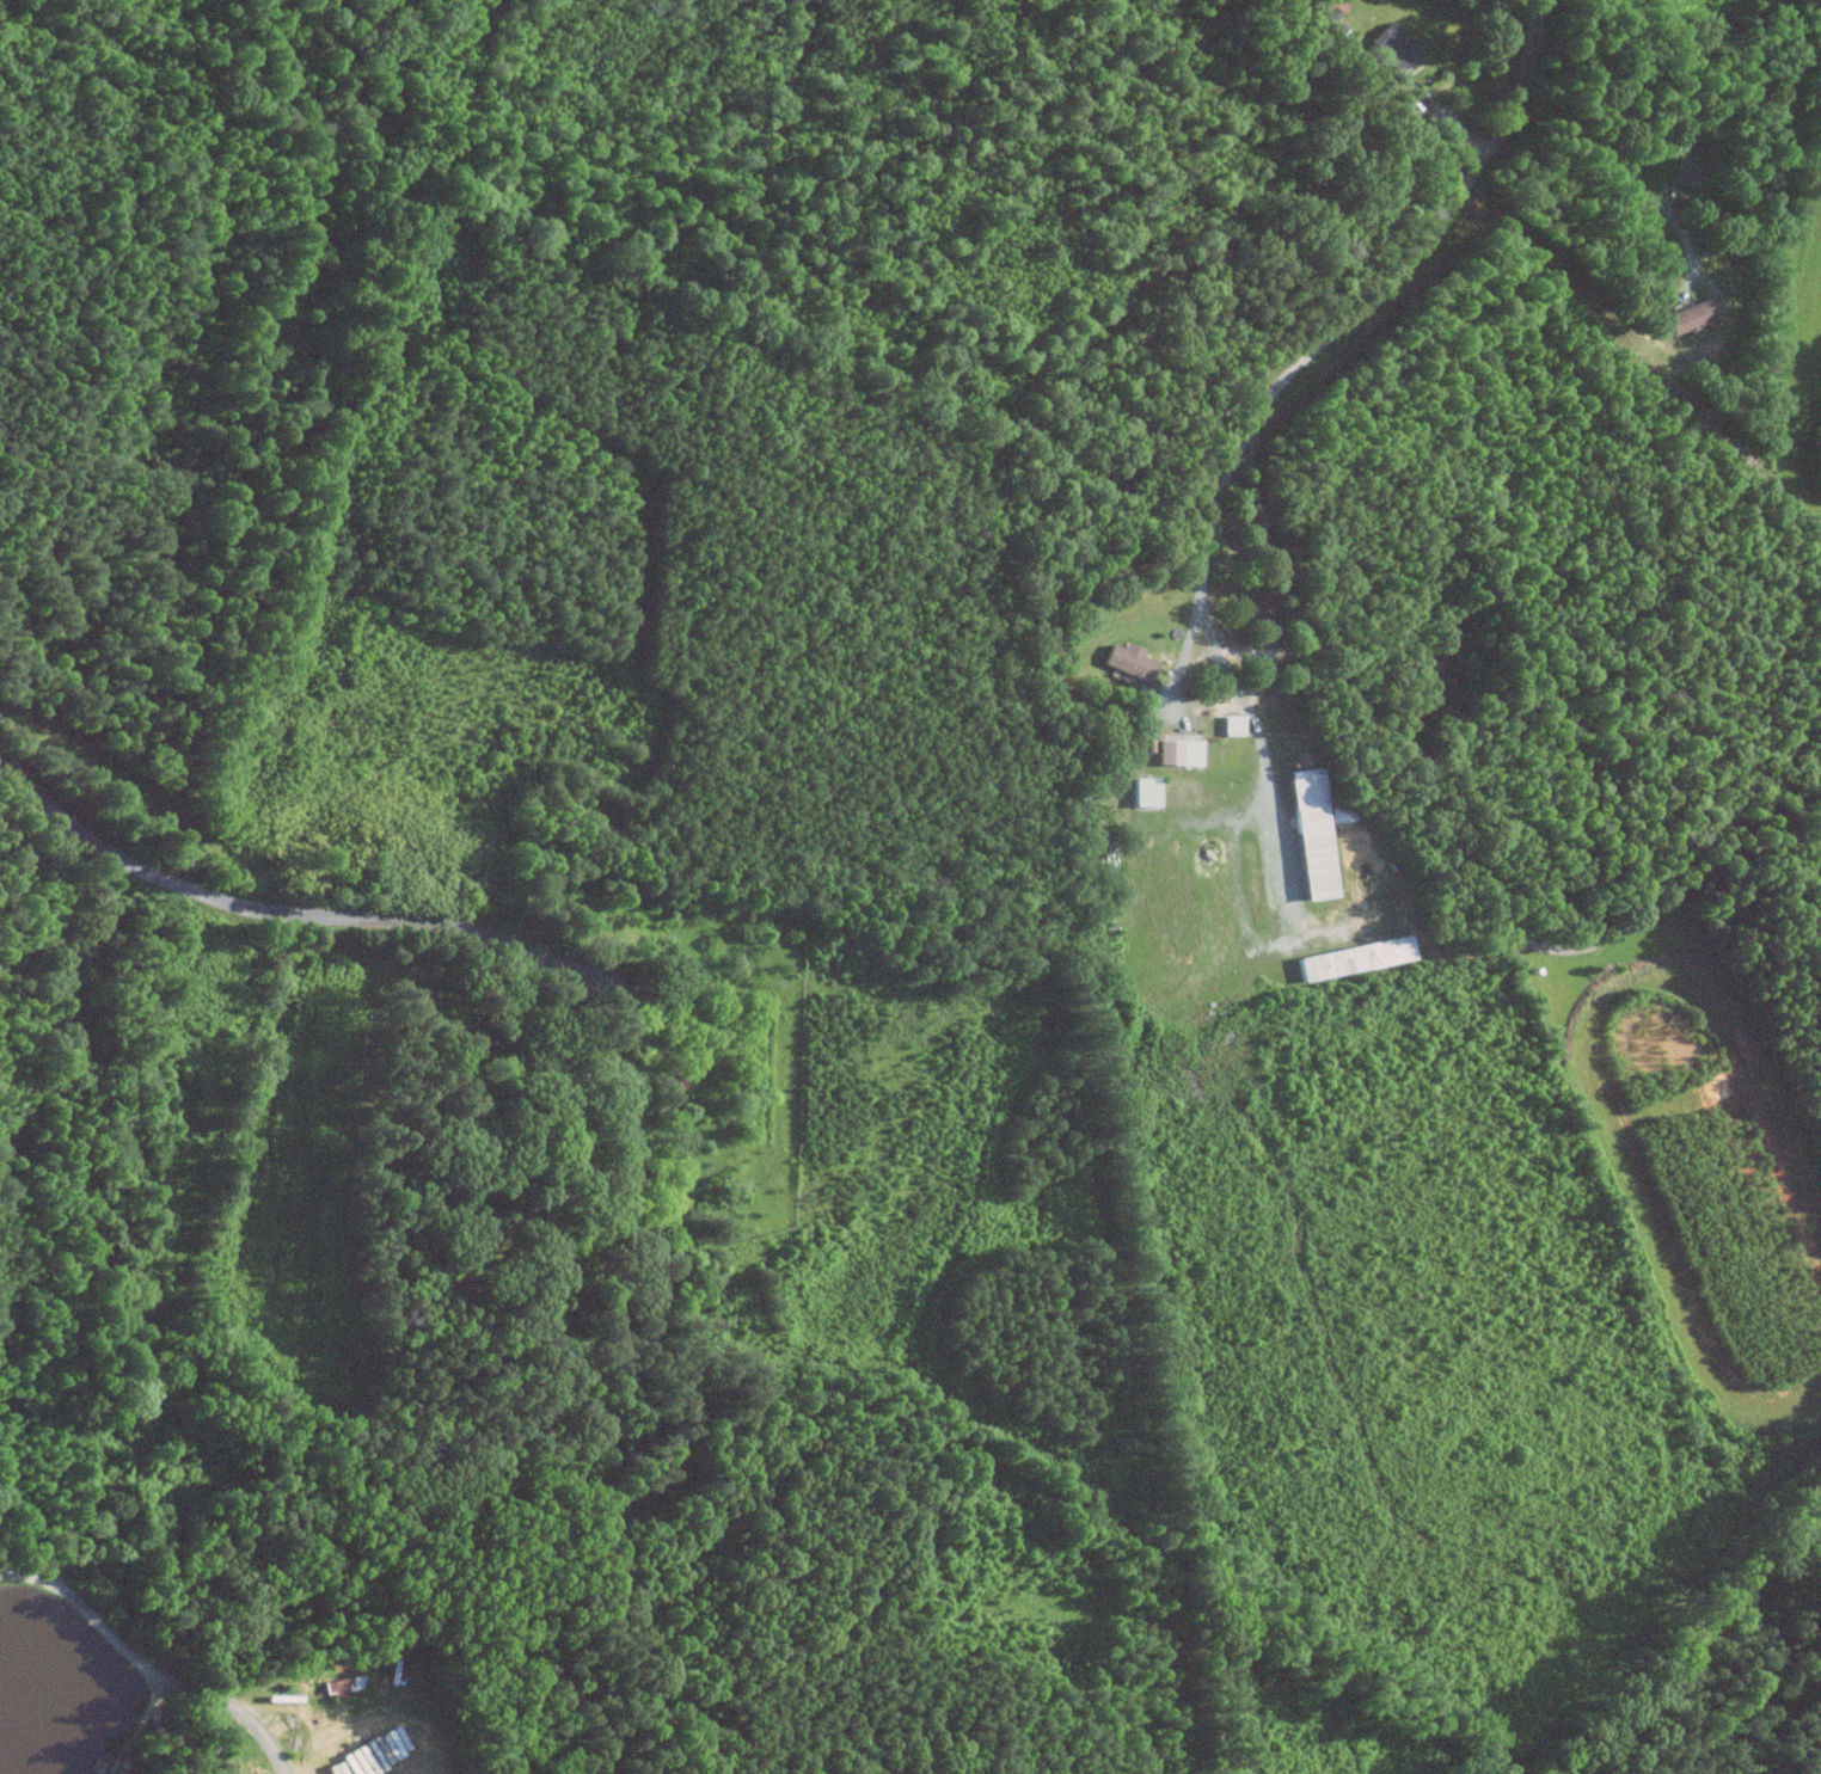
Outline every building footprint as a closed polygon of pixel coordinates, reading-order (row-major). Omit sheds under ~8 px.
[(1401,73),(1420,52),(1402,35),(1402,34),(1389,22),(1369,43),(1401,73)] [(1708,154),(1684,147),(1674,183),(1698,190),(1708,154)] [(1673,336),(1721,317),(1712,297),(1665,315),(1673,336)] [(1108,642),(1101,665),(1148,681),(1155,661),(1139,656),(1141,648),(1122,642),(1121,647),(1108,642)] [(1240,715),(1221,715),(1222,735),(1240,735),(1240,715)] [(1201,740),(1157,739),(1157,764),(1200,765),(1201,740)] [(1335,897),(1320,767),(1288,771),(1304,900),(1335,897)] [(1132,806),(1157,807),(1158,777),(1132,777),(1132,806)] [(1414,960),(1410,935),(1297,956),(1301,981),(1414,960)] [(352,1693),(349,1677),(321,1682),(324,1698),(352,1693)]
